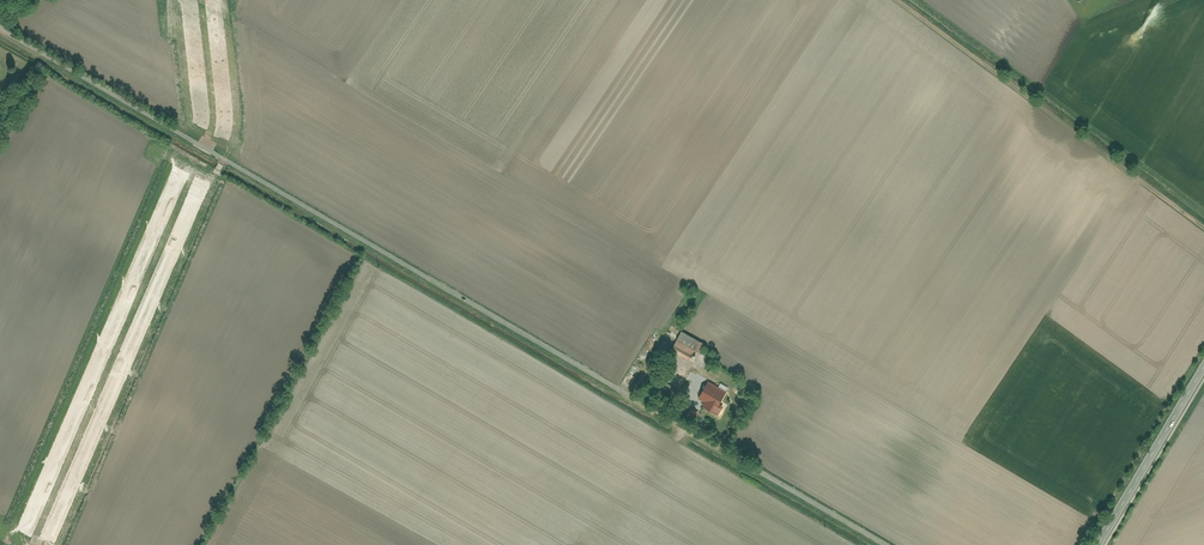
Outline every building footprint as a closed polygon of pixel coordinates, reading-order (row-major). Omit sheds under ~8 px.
[(3,111),(9,103),(3,98),(0,102),(0,109),(3,111)] [(706,345),(681,331),(671,350),(696,364),(706,345)] [(727,393),(691,372),(682,388),(718,408),(727,393)]
